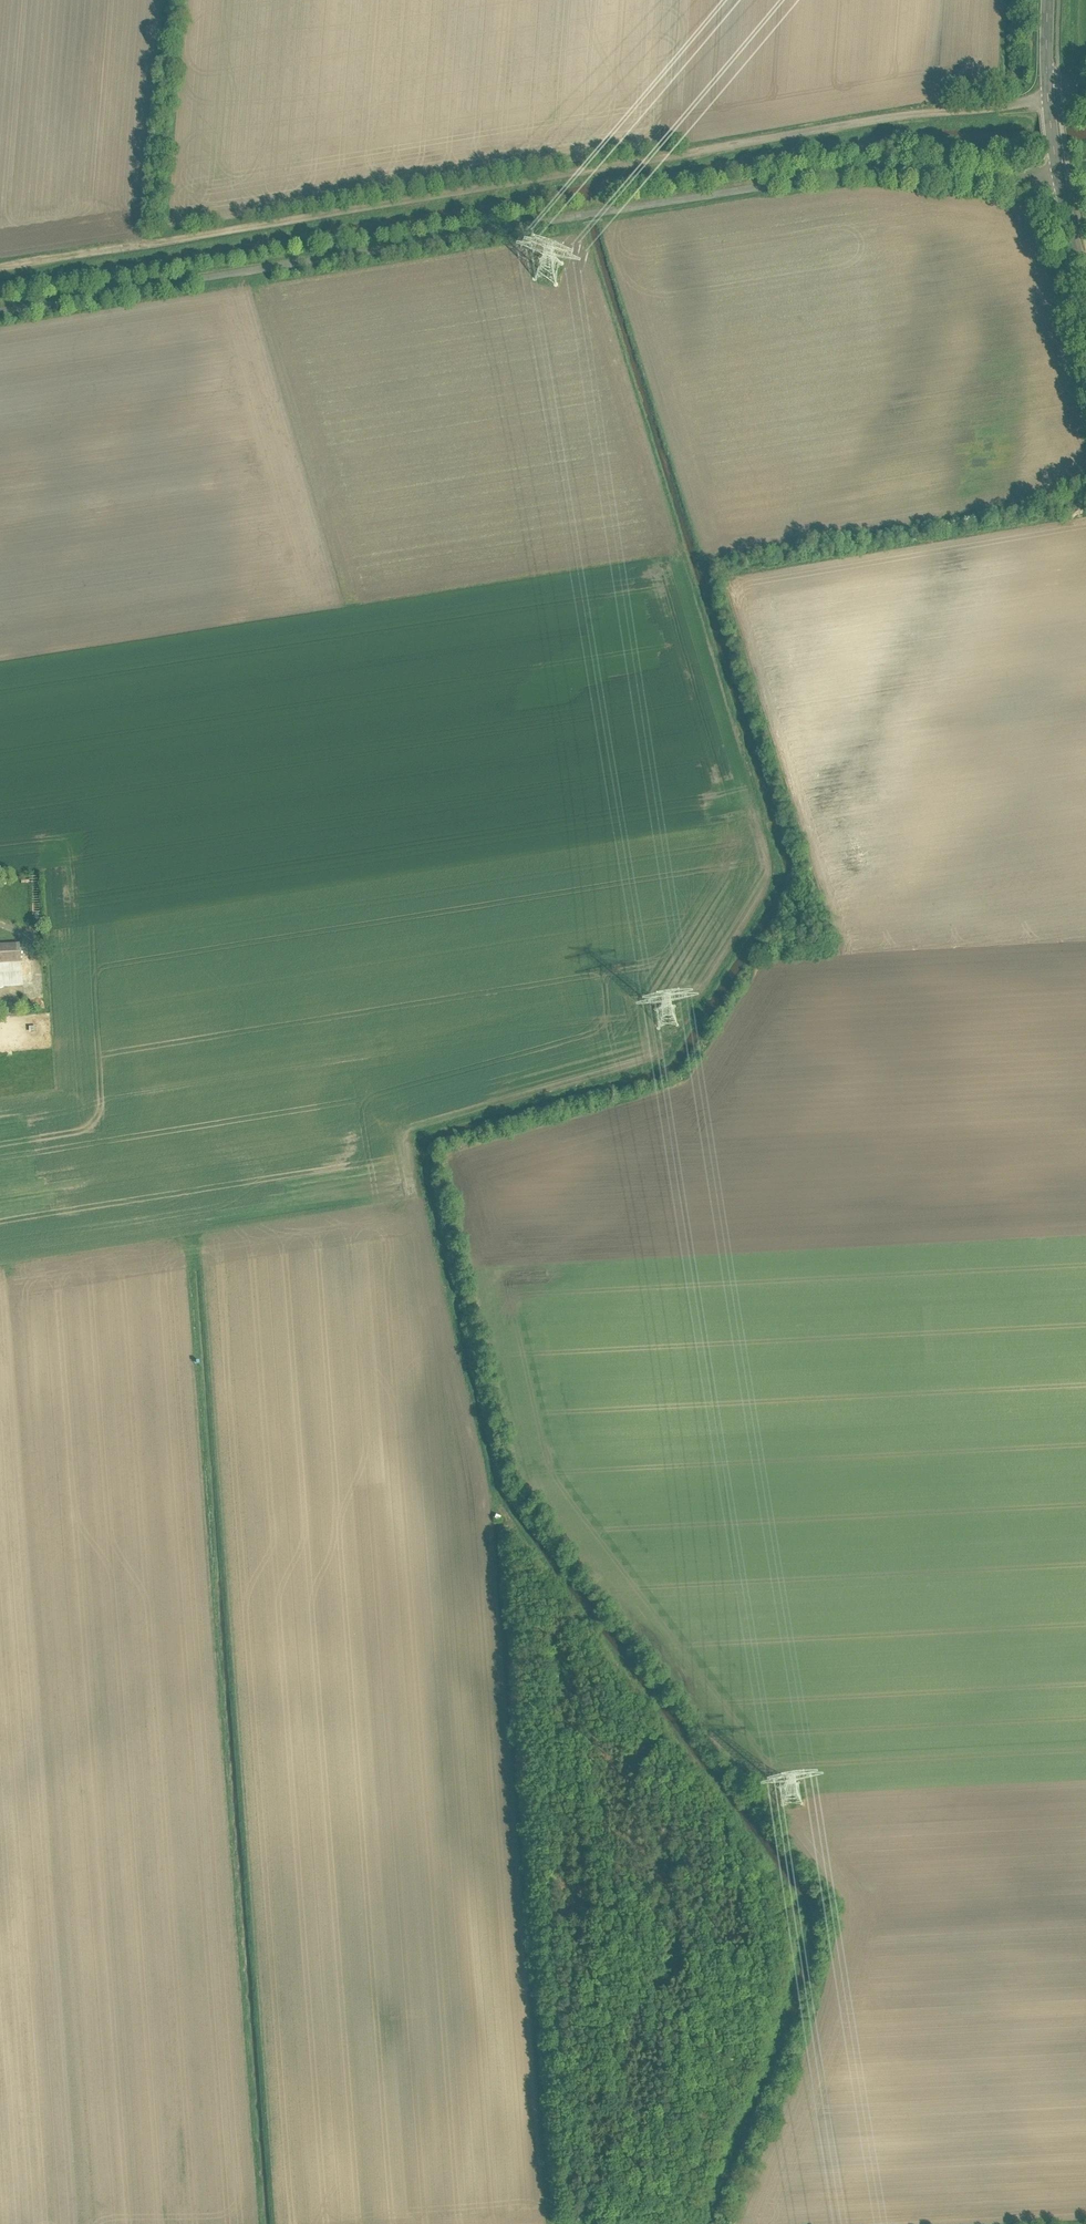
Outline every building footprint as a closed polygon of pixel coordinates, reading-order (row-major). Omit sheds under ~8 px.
[(35,984),(33,962),(25,962),(24,941),(0,943),(0,986),(35,984)]
